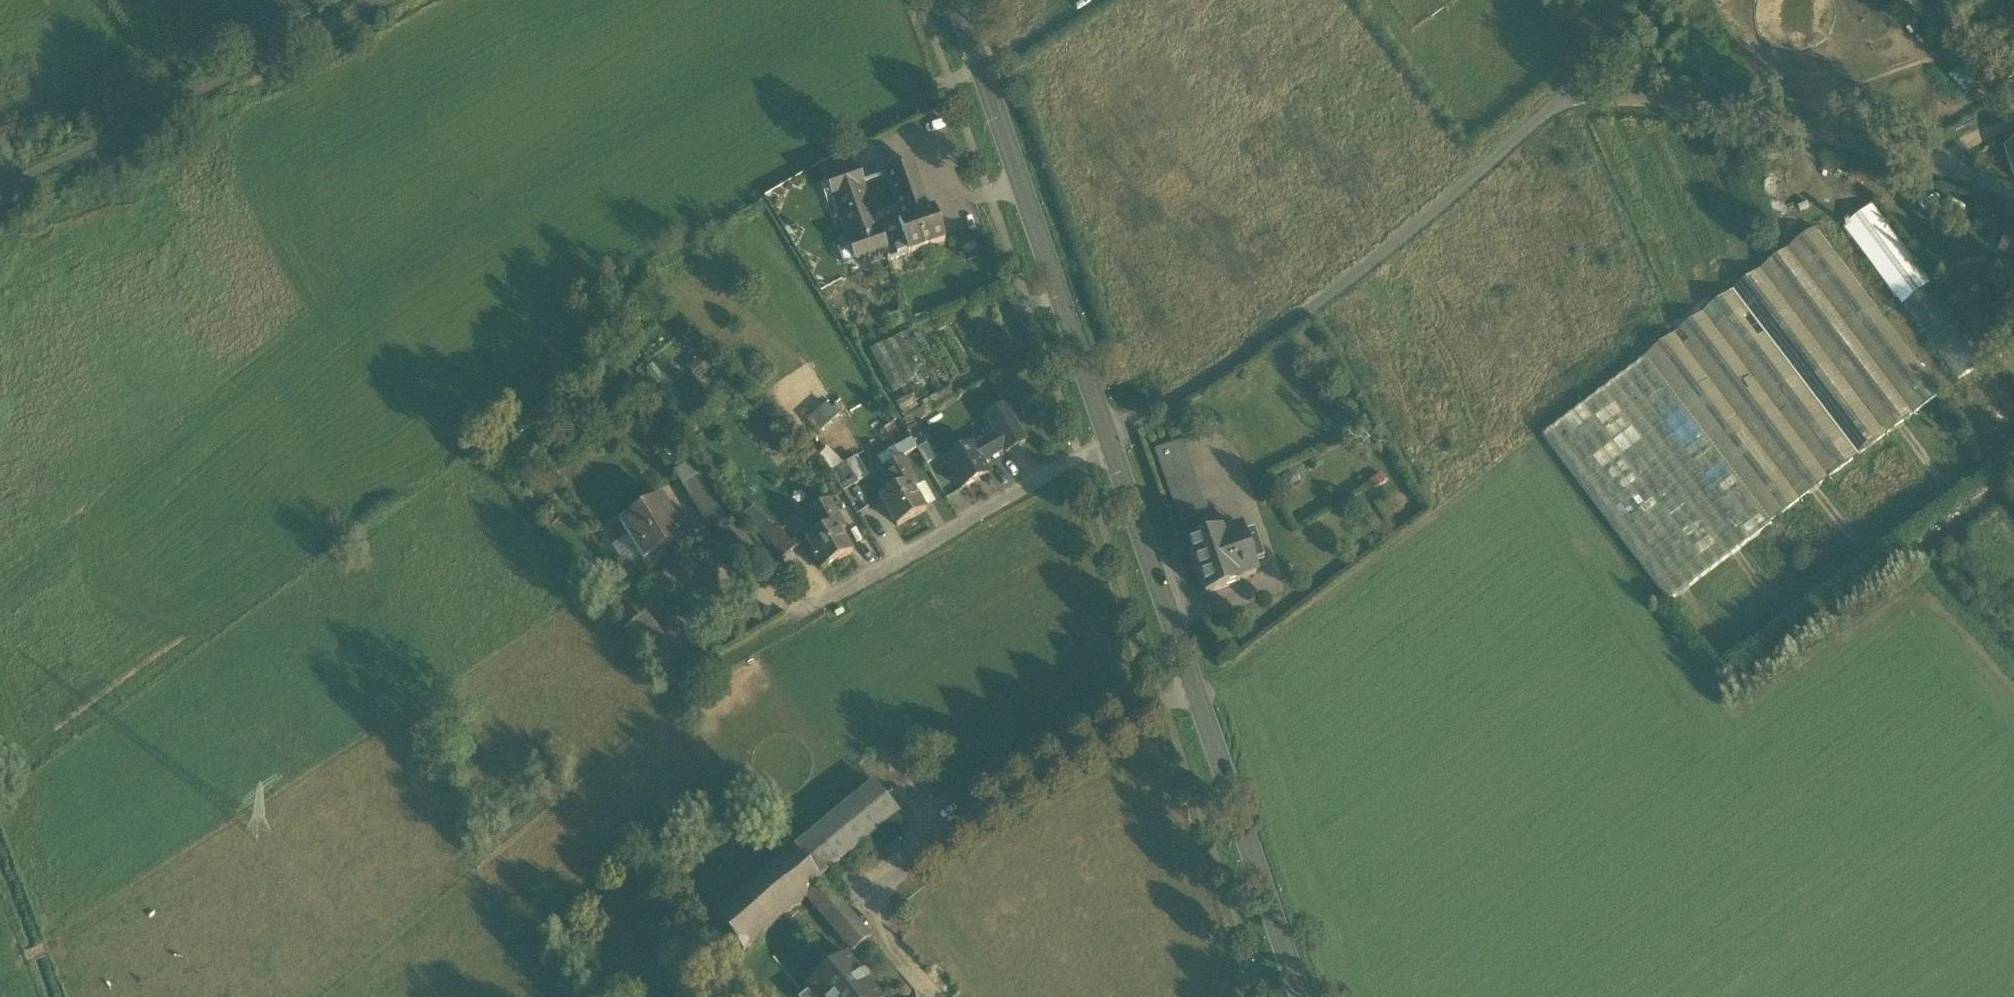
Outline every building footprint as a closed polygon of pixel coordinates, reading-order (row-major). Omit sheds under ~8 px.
[(2006,149),(2013,173),(2013,144),(2006,149)] [(899,216),(896,217),(899,226),(898,227),(909,258),(945,246),(934,214),(933,215),(930,205),(927,206),(915,168),(886,178),(899,216)] [(828,183),(833,198),(862,188),(863,188),(857,173),(828,183)] [(851,247),(879,237),(875,224),(862,188),(833,198),(851,247)] [(1846,226),(1960,380),(1990,358),(1877,204),(1846,226)] [(896,217),(875,224),(879,237),(885,252),(884,253),(888,265),(908,257),(909,258),(898,227),(899,226),(896,217)] [(1817,229),(1704,314),(1830,479),(1942,394),(1817,229)] [(851,247),(856,262),(884,253),(885,252),(879,237),(851,247)] [(977,253),(973,239),(960,244),(964,257),(977,253)] [(843,267),(856,262),(851,247),(838,252),(843,267)] [(904,327),(899,314),(887,318),(892,331),(904,327)] [(1772,523),(1830,479),(1704,314),(1647,357),(1648,358),(1772,523)] [(869,352),(893,396),(939,371),(915,327),(869,352)] [(718,365),(703,346),(691,356),(696,362),(686,369),(697,382),(718,365)] [(1771,524),(1772,523),(1648,358),(1544,437),(1670,603),(1772,526),(1771,524)] [(808,424),(819,436),(838,418),(827,406),(808,424)] [(1005,452),(1006,455),(1025,443),(1004,408),(985,420),(995,437),(1004,451),(1005,452)] [(995,437),(973,450),(982,465),(1004,451),(995,437)] [(911,439),(894,449),(900,460),(902,459),(917,450),(911,439)] [(1155,453),(1179,523),(1208,513),(1183,443),(1155,453)] [(988,475),(982,465),(973,450),(971,448),(945,464),(962,491),(988,475)] [(817,459),(831,474),(843,466),(827,449),(817,459)] [(876,459),(882,471),(900,460),(894,449),(876,459)] [(857,458),(846,465),(858,485),(870,479),(857,458)] [(880,499),(897,529),(926,512),(925,511),(914,491),(919,488),(902,459),(900,460),(882,471),(881,471),(893,492),(880,499)] [(674,474),(682,486),(686,484),(697,477),(689,464),(674,474)] [(831,474),(843,494),(858,485),(846,465),(843,466),(831,474)] [(686,484),(712,524),(723,518),(697,477),(686,484)] [(708,527),(712,524),(686,484),(682,486),(708,527)] [(925,485),(919,488),(914,491),(925,511),(936,504),(925,485)] [(661,500),(619,526),(628,540),(641,560),(644,565),(663,553),(685,540),(661,500)] [(812,555),(822,571),(852,554),(840,533),(846,530),(829,501),(808,513),(820,534),(807,541),(814,554),(812,555)] [(749,517),(781,560),(795,550),(780,531),(775,535),(757,511),(749,517)] [(620,545),(628,540),(619,526),(611,531),(620,545)] [(720,540),(742,570),(758,557),(736,527),(720,540)] [(1222,534),(1187,546),(1205,596),(1239,584),(1239,581),(1256,575),(1240,529),(1222,535),(1222,534)] [(628,540),(620,545),(612,550),(625,570),(641,560),(628,540)] [(668,562),(663,553),(644,565),(649,574),(668,562)] [(1214,596),(1217,611),(1251,604),(1248,589),(1214,596)] [(638,649),(645,643),(656,634),(642,616),(624,631),(638,649)] [(683,630),(664,644),(673,655),(692,641),(683,630)] [(653,653),(664,644),(656,634),(645,643),(653,653)] [(664,644),(653,653),(662,664),(673,655),(664,644)] [(873,785),(795,850),(820,881),(899,815),(873,785)] [(743,953),(808,899),(824,885),(820,881),(795,850),(714,918),(743,953)] [(808,899),(823,918),(840,904),(824,885),(808,899)] [(823,918),(837,935),(854,921),(840,904),(823,918)] [(863,931),(854,921),(837,935),(846,945),(863,931)] [(846,945),(853,955),(871,941),(863,931),(846,945)] [(809,993),(813,996),(879,996),(846,955),(805,988),(809,993)]
